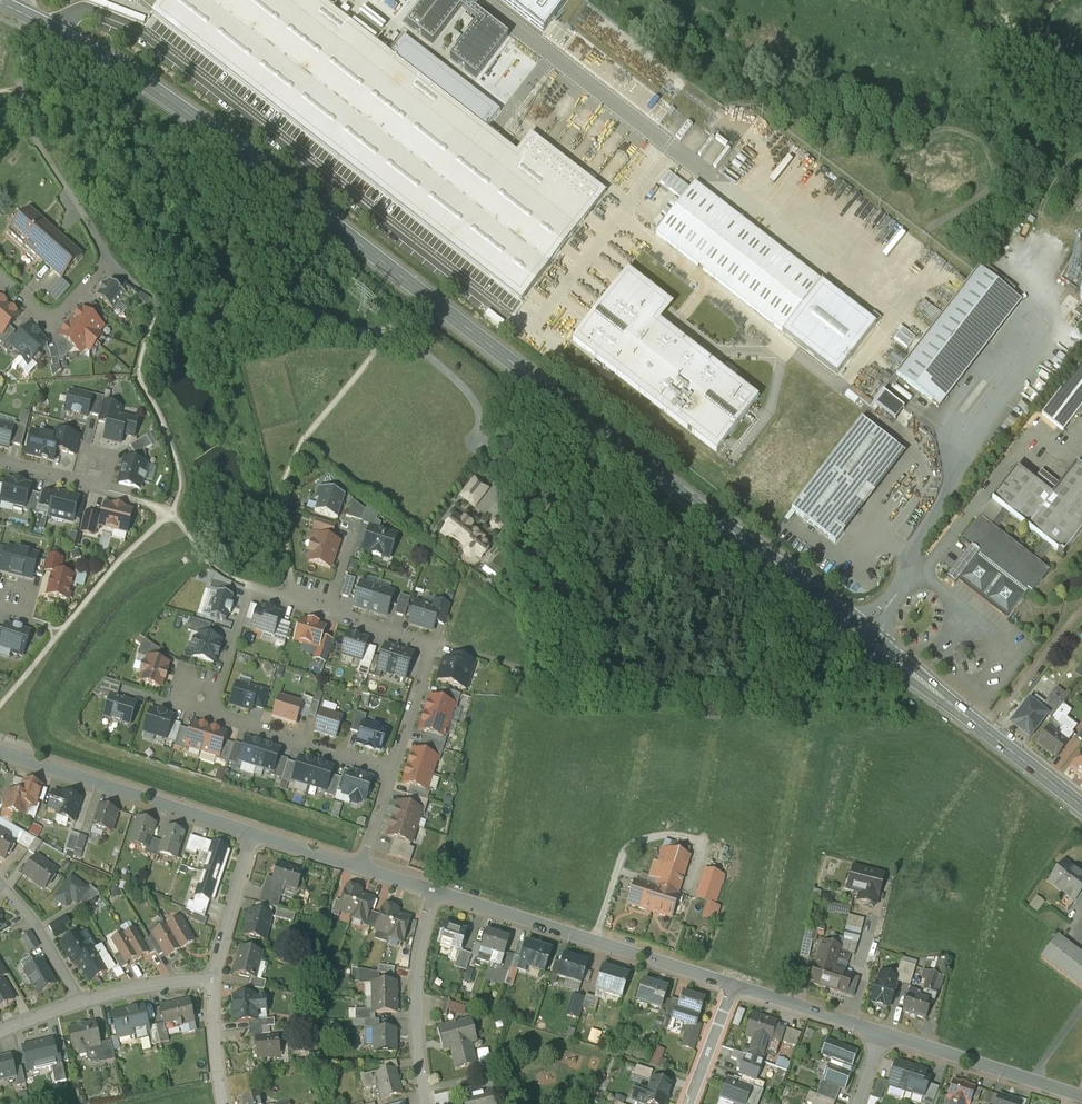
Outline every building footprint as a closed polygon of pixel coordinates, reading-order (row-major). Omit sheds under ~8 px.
[(152,13),(189,42),(516,296),(522,301),(591,212),(591,211),(516,153),(517,153),(486,130),(390,55),(319,0),(162,0),(152,13)] [(476,80),(509,37),(461,0),(426,0),(407,25),(432,45),(460,9),(478,23),(450,60),(476,80)] [(568,0),(503,0),(544,31),(568,0)] [(500,111),(404,37),(390,55),(486,130),(500,111)] [(687,123),(676,138),(681,142),(693,127),(687,123)] [(606,193),(531,135),(517,153),(516,153),(591,211),(591,212),(606,193)] [(728,145),(717,137),(715,140),(726,148),(728,145)] [(712,138),(698,156),(701,157),(714,139),(712,138)] [(727,149),(713,167),(716,169),(730,151),(727,149)] [(821,282),(694,184),(655,233),(782,332),(821,282)] [(83,256),(30,209),(9,232),(62,280),(83,256)] [(980,271),(898,375),(939,407),(1020,302),(980,271)] [(671,311),(625,275),(573,341),(717,452),(758,399),(661,324),(671,311)] [(110,282),(105,287),(104,286),(99,291),(101,292),(96,297),(112,311),(125,296),(126,295),(117,288),(110,282)] [(137,295),(122,282),(117,288),(126,295),(125,296),(132,302),(137,295)] [(876,326),(821,282),(782,332),(837,375),(876,326)] [(143,291),(138,295),(149,306),(153,302),(143,291)] [(0,299),(0,317),(9,306),(2,300),(2,301),(0,299)] [(0,317),(0,333),(2,335),(10,327),(20,317),(16,313),(9,306),(0,317)] [(93,319),(83,310),(72,323),(96,344),(102,337),(98,334),(103,328),(97,322),(93,319)] [(101,310),(93,319),(97,322),(105,314),(101,310)] [(96,344),(72,323),(60,336),(62,338),(75,349),(81,354),(86,348),(90,351),(96,344)] [(19,339),(13,346),(22,354),(39,336),(39,337),(40,335),(30,326),(19,339)] [(2,335),(0,337),(0,342),(4,346),(14,335),(16,332),(10,327),(2,335)] [(4,346),(2,348),(7,353),(13,346),(19,339),(14,335),(4,346)] [(39,337),(39,336),(22,354),(19,358),(24,363),(28,366),(32,361),(47,344),(39,337)] [(75,349),(62,338),(55,346),(56,350),(58,359),(59,363),(64,361),(75,349)] [(51,361),(58,359),(56,350),(49,351),(51,361)] [(38,367),(32,361),(28,366),(24,363),(19,368),(28,377),(38,367)] [(1042,416),(1063,432),(1081,408),(1081,364),(1042,416)] [(59,366),(53,367),(51,368),(53,378),(61,371),(59,366)] [(912,397),(895,384),(893,385),(892,386),(891,388),(909,402),(910,401),(911,400),(911,399),(912,397)] [(885,390),(874,404),(897,421),(907,407),(885,390)] [(85,395),(79,394),(78,395),(71,393),(66,412),(73,414),(73,415),(80,417),(80,416),(87,418),(88,415),(93,398),(92,398),(85,396),(85,395)] [(104,398),(92,395),(92,398),(93,398),(88,415),(99,418),(103,403),(104,398)] [(119,407),(103,403),(99,418),(98,422),(109,425),(111,415),(117,416),(119,407)] [(24,413),(20,426),(27,428),(30,414),(24,413)] [(117,416),(111,415),(109,425),(105,440),(121,445),(123,436),(134,438),(138,421),(117,416)] [(905,452),(861,419),(792,509),(835,542),(905,452)] [(20,426),(15,424),(13,429),(14,429),(10,443),(22,447),(27,428),(20,426)] [(0,425),(0,447),(8,449),(10,443),(14,429),(13,429),(0,425)] [(59,439),(33,432),(27,455),(54,461),(56,451),(60,439),(59,439)] [(80,437),(60,432),(59,439),(60,439),(56,451),(75,456),(80,437)] [(147,437),(130,447),(135,456),(134,457),(133,461),(144,464),(146,455),(144,452),(153,447),(147,437)] [(133,461),(126,459),(119,485),(140,490),(142,481),(145,481),(147,475),(144,474),(146,465),(144,464),(133,461)] [(1016,470),(991,502),(1003,511),(991,526),(980,518),(963,540),(980,554),(1028,591),(1032,594),(1049,572),(1039,564),(1051,548),(1063,557),(1081,532),(1081,470),(1076,465),(1059,487),(1052,497),(1033,483),(1029,479),(1030,478),(1026,475),(1025,476),(1016,470)] [(1059,487),(1041,473),(1033,483),(1052,497),(1059,487)] [(15,482),(7,480),(2,502),(25,508),(29,493),(31,486),(23,484),(23,483),(15,481),(15,482)] [(476,481),(463,497),(474,506),(487,490),(476,481)] [(345,497),(319,488),(319,489),(316,499),(315,499),(315,500),(319,501),(315,512),(315,513),(338,520),(338,519),(345,497)] [(41,496),(29,493),(25,508),(23,512),(36,515),(37,512),(41,496)] [(55,496),(42,493),(41,496),(37,512),(50,516),(55,496)] [(79,499),(55,493),(55,496),(50,516),(73,522),(79,499)] [(366,511),(352,500),(346,517),(362,522),(366,511)] [(125,509),(113,506),(113,507),(106,505),(102,519),(100,526),(127,533),(132,512),(125,510),(125,509)] [(379,514),(367,505),(366,511),(362,522),(362,523),(371,526),(371,528),(379,531),(381,524),(377,521),(379,514)] [(99,517),(86,514),(81,532),(94,535),(96,530),(99,531),(100,526),(102,519),(99,518),(99,517)] [(483,538),(470,529),(472,526),(465,520),(463,523),(455,517),(444,531),(453,538),(464,546),(479,558),(481,560),(490,549),(481,542),(483,538)] [(335,526),(317,521),(314,531),(332,537),(335,526)] [(500,522),(495,521),(492,525),(494,529),(499,530),(502,526),(500,522)] [(379,531),(371,528),(368,537),(369,538),(368,542),(365,541),(362,551),(373,554),(373,555),(381,558),(382,557),(389,559),(397,536),(379,531)] [(339,543),(318,536),(315,545),(312,544),(310,552),(312,553),(310,562),(331,569),(339,543)] [(38,556),(7,548),(1,571),(32,579),(34,575),(38,556)] [(1028,591),(980,554),(960,580),(1008,617),(1028,591)] [(48,558),(38,555),(38,556),(34,575),(43,577),(44,571),(48,558)] [(54,574),(54,572),(60,573),(63,560),(49,556),(48,558),(44,571),(54,574)] [(60,573),(54,572),(54,574),(52,580),(51,579),(49,588),(50,588),(48,596),(68,601),(75,577),(60,573)] [(228,584),(214,575),(212,581),(227,585),(228,584)] [(347,577),(341,596),(349,599),(355,580),(347,577)] [(227,585),(212,581),(210,590),(218,592),(229,596),(232,587),(227,585)] [(378,589),(361,584),(354,607),(361,609),(363,608),(371,611),(378,589)] [(394,594),(378,589),(371,611),(378,613),(379,615),(386,617),(394,594)] [(229,596),(218,592),(216,600),(212,599),(209,608),(213,609),(210,617),(226,622),(229,613),(231,614),(234,606),(231,605),(234,597),(229,596)] [(401,596),(395,615),(404,618),(411,599),(401,596)] [(451,607),(436,602),(434,609),(439,610),(435,623),(445,626),(451,607)] [(434,609),(416,603),(409,624),(432,632),(435,623),(439,610),(434,609)] [(266,610),(259,608),(252,629),(273,635),(274,633),(278,621),(280,614),(273,612),(274,611),(267,609),(266,610)] [(211,625),(192,619),(188,631),(200,635),(200,634),(208,637),(211,625)] [(291,625),(278,621),(274,633),(273,635),(272,640),(285,644),(291,625)] [(309,623),(301,621),(295,641),(318,648),(319,648),(321,641),(322,639),(325,628),(317,626),(318,625),(309,622),(309,623)] [(7,625),(5,630),(0,645),(0,646),(13,650),(23,653),(30,632),(22,630),(22,628),(15,626),(15,627),(7,625)] [(208,637),(200,634),(200,635),(198,641),(195,640),(192,649),(195,650),(193,657),(214,663),(216,656),(218,656),(220,649),(219,648),(221,641),(208,637)] [(368,641),(348,634),(342,655),(343,656),(362,661),(366,647),(368,641)] [(161,650),(146,640),(141,646),(138,655),(148,658),(157,661),(161,650)] [(321,641),(319,648),(318,648),(314,659),(326,663),(332,644),(321,641)] [(413,655),(386,646),(381,659),(378,671),(382,672),(405,679),(413,655)] [(376,651),(366,647),(362,661),(360,666),(370,669),(374,657),(376,651)] [(474,662),(453,655),(450,663),(469,669),(472,662),(474,663),(474,662)] [(370,669),(368,676),(380,679),(382,672),(378,671),(381,659),(374,657),(370,669)] [(157,661),(148,658),(146,665),(144,665),(141,673),(143,673),(141,681),(161,687),(163,680),(165,680),(167,672),(166,672),(168,664),(157,661)] [(450,663),(444,661),(438,681),(463,689),(463,688),(467,690),(470,680),(466,679),(469,669),(450,663)] [(370,669),(360,666),(359,670),(358,672),(360,674),(368,677),(368,676),(370,669)] [(121,684),(105,679),(95,691),(111,697),(111,696),(117,698),(121,684)] [(258,690),(237,684),(231,705),(252,711),(253,706),(258,690)] [(1057,688),(1040,710),(1047,716),(1047,717),(1051,720),(1063,704),(1068,697),(1057,688)] [(269,693),(258,689),(258,690),(253,706),(264,709),(269,693)] [(461,695),(442,689),(438,700),(454,705),(453,708),(457,709),(461,695)] [(124,697),(122,699),(117,698),(111,696),(111,697),(104,717),(112,720),(117,725),(121,722),(130,725),(137,704),(129,702),(124,697)] [(301,704),(281,698),(281,697),(280,697),(280,698),(274,718),(274,719),(294,725),(295,725),(295,724),(301,706),(302,704),(301,704)] [(314,700),(303,697),(301,704),(302,704),(301,706),(311,709),(313,701),(314,700)] [(438,700),(431,698),(427,709),(426,709),(425,714),(449,722),(453,708),(454,705),(438,700)] [(320,703),(313,701),(311,709),(309,716),(315,718),(320,703)] [(1029,702),(1011,724),(1018,730),(1017,731),(1029,740),(1047,717),(1047,716),(1040,710),(1029,702)] [(1063,704),(1051,720),(1058,725),(1063,718),(1065,720),(1072,712),(1063,704)] [(159,713),(152,710),(145,731),(166,738),(167,738),(172,721),(173,717),(165,714),(166,713),(160,711),(159,713)] [(342,718),(321,711),(314,731),(336,738),(342,718)] [(367,715),(357,712),(350,731),(360,734),(363,723),(364,724),(367,715)] [(449,722),(425,714),(423,719),(424,719),(420,731),(428,733),(444,738),(445,734),(449,722)] [(181,724),(172,721),(167,738),(166,738),(165,740),(175,743),(181,727),(181,724)] [(205,727),(193,723),(191,730),(186,746),(189,747),(202,751),(210,727),(205,726),(205,727)] [(364,724),(363,723),(360,734),(357,744),(366,746),(365,747),(367,748),(372,750),(374,750),(374,749),(381,751),(385,737),(387,736),(389,732),(387,729),(383,728),(381,729),(364,724)] [(1059,737),(1048,729),(1037,744),(1056,759),(1075,735),(1063,726),(1059,732),(1061,734),(1059,737)] [(191,730),(181,727),(175,743),(174,746),(188,751),(189,747),(186,746),(191,730)] [(215,729),(210,727),(202,751),(216,756),(219,757),(224,741),(226,733),(215,730),(215,729)] [(444,738),(428,733),(424,744),(443,750),(448,737),(446,736),(446,734),(445,734),(444,738)] [(264,745),(247,739),(245,746),(240,761),(243,762),(257,767),(264,745)] [(234,744),(224,741),(219,757),(216,756),(215,759),(228,763),(229,762),(234,744)] [(245,746),(235,743),(234,744),(229,762),(242,766),(243,762),(240,761),(245,746)] [(443,750),(424,744),(421,753),(437,758),(436,761),(440,762),(443,750)] [(280,750),(264,745),(257,767),(270,771),(273,772),(278,757),(280,750)] [(421,753),(414,751),(410,762),(409,762),(408,767),(432,775),(436,761),(437,758),(421,753)] [(1070,770),(1081,779),(1081,754),(1070,770)] [(288,760),(278,757),(273,772),(270,771),(269,775),(282,779),(288,761),(288,760)] [(312,761),(301,757),(298,765),(293,780),(296,781),(310,786),(317,762),(313,760),(312,761)] [(298,765),(288,761),(282,779),(282,781),(295,785),(296,781),(293,780),(298,765)] [(322,763),(317,762),(310,786),(323,790),(326,791),(331,775),(334,768),(322,764),(322,763)] [(432,775),(408,767),(406,772),(407,772),(403,784),(411,786),(427,791),(428,788),(432,775)] [(342,779),(340,783),(346,785),(351,772),(344,770),(342,779)] [(372,779),(351,772),(346,785),(344,794),(352,796),(351,800),(352,803),(357,805),(360,803),(362,799),(365,800),(366,796),(370,795),(371,791),(369,788),(372,779)] [(331,775),(326,791),(323,790),(322,794),(335,798),(337,792),(340,783),(342,779),(331,775)] [(18,803),(28,806),(34,808),(37,800),(41,788),(42,787),(25,782),(20,796),(18,803)] [(346,785),(340,783),(337,792),(344,794),(346,785)] [(427,791),(411,786),(408,795),(410,795),(427,801),(431,790),(428,788),(427,791)] [(41,788),(37,800),(44,802),(48,790),(41,788)] [(18,803),(20,796),(9,792),(3,810),(24,817),(28,806),(18,803)] [(57,816),(62,797),(54,793),(49,808),(44,822),(43,823),(53,826),(57,816)] [(62,797),(57,816),(74,822),(81,800),(63,794),(62,797)] [(427,801),(410,795),(406,806),(422,810),(421,814),(424,815),(429,801),(427,801)] [(406,806),(399,803),(393,820),(417,827),(421,814),(422,810),(406,806)] [(118,811),(100,805),(93,827),(111,833),(118,811)] [(43,806),(41,813),(36,819),(44,822),(49,808),(43,806)] [(155,824),(138,818),(131,842),(141,845),(140,847),(146,849),(147,849),(150,839),(155,824)] [(17,844),(24,833),(0,820),(0,834),(15,843),(17,844)] [(417,827),(393,820),(388,836),(395,839),(411,844),(417,827)] [(184,833),(167,828),(163,843),(159,855),(160,853),(175,858),(174,860),(175,860),(184,833)] [(80,835),(71,832),(66,850),(74,853),(75,849),(80,835)] [(24,833),(17,844),(28,851),(36,840),(26,834),(24,833)] [(0,834),(0,857),(5,860),(15,843),(0,834)] [(87,838),(80,835),(75,849),(82,851),(87,838)] [(198,850),(201,840),(191,836),(185,852),(196,856),(197,853),(198,850)] [(156,841),(150,839),(147,849),(146,849),(145,853),(151,856),(156,841)] [(411,844),(395,839),(389,855),(411,862),(415,849),(410,848),(411,844)] [(36,840),(28,851),(34,855),(43,843),(36,840)] [(210,854),(213,844),(201,840),(198,850),(210,854)] [(163,843),(156,841),(151,856),(158,858),(159,855),(163,843)] [(227,849),(213,844),(210,854),(209,857),(204,871),(222,877),(224,870),(223,869),(227,855),(229,856),(230,853),(230,852),(226,851),(227,849)] [(58,872),(37,857),(23,875),(33,882),(35,879),(46,888),(58,872)] [(1064,863),(1049,882),(1074,902),(1081,892),(1081,877),(1064,863)] [(303,873),(279,865),(274,879),(272,886),(273,886),(274,883),(285,887),(297,891),(299,885),(303,873)] [(883,876),(853,868),(851,878),(856,879),(853,891),(861,893),(859,901),(876,906),(883,876)] [(723,876),(704,870),(695,898),(709,903),(715,904),(723,876)] [(222,877),(204,871),(196,897),(210,901),(210,899),(214,901),(216,897),(214,896),(218,884),(220,885),(222,877)] [(649,878),(640,875),(638,881),(647,884),(649,878)] [(274,879),(267,877),(259,903),(277,909),(285,887),(274,883),(273,886),(272,886),(274,879)] [(679,894),(682,885),(658,877),(655,887),(679,894)] [(87,890),(71,878),(56,899),(66,907),(72,900),(75,902),(79,900),(87,890)] [(638,881),(636,880),(629,904),(671,918),(679,894),(655,887),(647,884),(638,881)] [(87,890),(79,900),(82,906),(100,896),(99,894),(90,887),(87,890)] [(361,892),(348,887),(346,891),(342,903),(340,911),(341,911),(352,915),(351,919),(352,919),(361,892)] [(373,900),(360,896),(361,892),(352,919),(364,923),(365,923),(369,912),(373,900)] [(194,903),(189,902),(186,910),(194,913),(206,918),(211,902),(196,897),(194,903)] [(342,903),(336,901),(331,915),(338,918),(341,911),(340,911),(342,903)] [(1041,907),(1034,901),(1029,907),(1037,913),(1041,907)] [(91,902),(85,906),(88,911),(94,907),(91,902)] [(830,910),(850,915),(851,907),(831,902),(830,910)] [(715,904),(709,903),(707,909),(718,913),(720,905),(715,904)] [(398,911),(384,907),(383,911),(381,916),(377,931),(389,935),(388,939),(389,939),(398,911)] [(295,914),(277,909),(275,918),(293,922),(295,914)] [(718,913),(707,909),(704,918),(715,921),(718,913)] [(272,916),(251,911),(245,935),(266,941),(272,916)] [(409,919),(397,915),(398,911),(389,939),(402,943),(403,939),(409,919)] [(375,914),(369,912),(365,923),(364,923),(363,926),(370,929),(375,914)] [(206,918),(194,913),(191,920),(205,926),(207,919),(206,918)] [(375,914),(370,929),(377,931),(381,916),(375,914)] [(49,926),(56,938),(66,932),(64,928),(70,924),(65,917),(49,926)] [(866,920),(851,917),(848,928),(864,931),(866,920)] [(193,942),(180,919),(167,927),(180,950),(193,942)] [(180,950),(167,927),(154,934),(154,936),(164,953),(167,957),(180,950)] [(466,934),(445,927),(439,945),(452,950),(452,949),(459,951),(459,952),(460,952),(460,951),(466,934)] [(142,943),(135,930),(124,936),(138,959),(147,954),(148,953),(142,943)] [(33,931),(22,936),(30,953),(41,947),(33,931)] [(510,938),(486,931),(480,950),(481,950),(481,949),(494,953),(493,954),(504,958),(510,938)] [(814,934),(805,932),(800,957),(809,959),(814,934)] [(124,936),(123,934),(112,941),(120,953),(126,964),(127,963),(136,958),(137,960),(138,959),(124,936)] [(80,935),(63,945),(73,963),(77,961),(77,960),(90,952),(80,935)] [(164,953),(154,936),(148,939),(155,951),(158,956),(164,953)] [(1058,936),(1041,958),(1081,990),(1081,955),(1058,936)] [(155,951),(148,939),(142,943),(148,953),(147,954),(149,955),(155,951)] [(858,944),(844,939),(841,949),(841,951),(837,961),(848,964),(851,955),(855,956),(858,944)] [(551,952),(526,943),(521,958),(519,965),(520,966),(544,974),(551,952)] [(826,968),(816,965),(810,983),(828,990),(834,971),(835,967),(837,961),(841,951),(841,949),(823,943),(818,960),(828,963),(826,968)] [(262,953),(242,948),(235,974),(251,978),(256,980),(256,979),(261,963),(259,962),(262,953)] [(459,951),(452,949),(452,950),(449,960),(459,964),(463,952),(460,951),(460,952),(459,952),(459,951)] [(494,953),(481,949),(481,950),(480,950),(477,960),(490,964),(489,965),(501,968),(504,958),(493,954),(494,953)] [(90,952),(77,960),(77,961),(90,982),(90,983),(108,972),(107,971),(107,972),(94,951),(95,950),(94,950),(90,952)] [(471,955),(463,952),(459,964),(457,969),(466,972),(471,955)] [(126,964),(120,953),(114,957),(121,969),(128,965),(127,963),(126,964)] [(508,954),(503,971),(510,973),(511,968),(515,956),(508,954)] [(521,958),(515,956),(511,968),(518,971),(520,966),(519,965),(521,958)] [(588,963),(565,956),(558,977),(581,984),(588,963)] [(30,958),(23,963),(27,969),(34,964),(30,958)] [(47,970),(42,962),(25,972),(38,994),(55,984),(50,976),(51,976),(47,970)] [(916,967),(901,963),(898,971),(896,979),(897,979),(896,982),(910,986),(916,967)] [(395,968),(380,965),(377,973),(379,973),(394,976),(395,968)] [(628,976),(603,968),(596,989),(622,997),(628,976)] [(377,973),(359,970),(359,984),(373,984),(373,983),(379,983),(379,973),(377,973)] [(852,977),(834,971),(828,990),(846,995),(852,977)] [(878,982),(877,982),(877,984),(876,984),(873,993),(874,994),(871,1001),(889,1007),(892,999),(893,999),(896,988),(895,987),(896,986),(895,985),(896,982),(897,979),(896,979),(898,971),(895,971),(893,972),(890,974),(889,976),(881,974),(878,982)] [(940,976),(929,973),(923,992),(933,995),(934,994),(936,986),(940,976)] [(852,977),(846,995),(853,998),(859,979),(852,977)] [(0,1009),(7,1005),(13,1001),(10,995),(10,994),(4,985),(1,979),(0,978),(0,1009)] [(266,982),(256,979),(256,980),(251,978),(249,988),(263,990),(266,982)] [(667,989),(644,982),(644,981),(637,1002),(661,1009),(661,1010),(665,999),(668,989),(667,989)] [(396,990),(396,983),(379,983),(373,983),(373,984),(373,998),(396,998),(396,995),(398,994),(398,990),(396,990)] [(920,999),(916,998),(918,993),(910,990),(902,1013),(925,1020),(931,1003),(934,1004),(937,995),(934,994),(933,995),(923,992),(920,999)] [(705,1000),(683,994),(681,1002),(678,1011),(699,1017),(705,1000)] [(255,995),(233,997),(233,998),(234,998),(235,1011),(234,1011),(235,1023),(248,1022),(257,1021),(257,1013),(266,1012),(265,997),(255,998),(255,995)] [(599,1000),(586,995),(585,1000),(582,1008),(595,1013),(599,1000)] [(585,1000),(573,996),(567,1015),(579,1019),(582,1008),(585,1000)] [(396,998),(373,998),(373,1010),(373,1014),(375,1013),(397,1013),(396,1006),(398,1005),(398,1001),(396,1001),(396,998)] [(451,1002),(436,998),(432,1011),(439,1014),(440,1018),(446,1016),(451,1002)] [(665,999),(661,1010),(661,1009),(658,1017),(666,1019),(671,1002),(671,1001),(665,999)] [(681,1002),(672,999),(671,1001),(671,1002),(666,1019),(688,1026),(695,1028),(696,1028),(699,1017),(678,1011),(681,1002)] [(176,1004),(161,1008),(164,1024),(166,1029),(167,1029),(179,1026),(180,1028),(182,1028),(182,1026),(193,1023),(194,1030),(195,1030),(193,1023),(194,1023),(189,1002),(188,1002),(188,1003),(176,1005),(176,1004)] [(454,1003),(451,1010),(465,1015),(468,1008),(454,1003)] [(144,1007),(112,1015),(117,1039),(133,1035),(135,1042),(140,1041),(149,1039),(151,1039),(148,1027),(144,1007)] [(373,1014),(373,1010),(355,1010),(355,1020),(365,1020),(375,1020),(375,1013),(373,1014)] [(266,1012),(257,1013),(257,1021),(248,1022),(249,1028),(261,1028),(267,1027),(266,1012)] [(777,1024),(752,1016),(746,1036),(755,1040),(749,1057),(762,1062),(768,1042),(771,1043),(775,1030),(777,1024)] [(379,1029),(379,1020),(375,1020),(365,1020),(365,1030),(373,1030),(373,1029),(379,1029)] [(471,1021),(438,1029),(442,1043),(451,1040),(453,1047),(451,1048),(457,1070),(476,1064),(468,1035),(474,1033),(471,1021)] [(164,1024),(156,1026),(161,1044),(170,1041),(167,1029),(166,1029),(164,1024)] [(84,1025),(79,1026),(78,1029),(70,1030),(72,1040),(71,1042),(73,1051),(75,1052),(77,1052),(77,1053),(80,1055),(86,1054),(86,1053),(88,1051),(96,1049),(98,1050),(100,1059),(99,1060),(98,1060),(98,1061),(100,1061),(101,1062),(101,1063),(115,1060),(111,1043),(99,1045),(95,1025),(87,1027),(84,1025)] [(156,1026),(148,1027),(151,1039),(149,1039),(150,1046),(161,1044),(156,1026)] [(695,1028),(688,1026),(684,1039),(695,1043),(700,1029),(696,1028),(695,1028)] [(261,1028),(249,1028),(249,1036),(262,1035),(261,1028)] [(379,1029),(373,1029),(373,1030),(373,1052),(397,1052),(396,1029),(379,1029)] [(801,1034),(787,1029),(783,1043),(796,1047),(801,1034)] [(771,1043),(767,1053),(776,1056),(783,1033),(775,1030),(771,1043)] [(278,1037),(255,1039),(256,1050),(254,1051),(254,1056),(257,1057),(257,1059),(280,1057),(280,1056),(279,1056),(279,1047),(278,1037)] [(149,1039),(140,1041),(143,1052),(151,1050),(150,1046),(151,1046),(150,1046),(149,1039)] [(51,1041),(42,1043),(43,1045),(25,1049),(30,1073),(31,1072),(30,1071),(52,1066),(53,1071),(64,1069),(62,1063),(68,1061),(64,1040),(51,1043),(51,1041)] [(843,1046),(827,1040),(821,1056),(832,1060),(830,1065),(828,1065),(823,1077),(826,1078),(824,1082),(841,1089),(845,1091),(852,1074),(850,1073),(851,1072),(850,1072),(851,1068),(852,1068),(858,1052),(849,1049),(849,1050),(843,1047),(843,1046)] [(783,1054),(792,1056),(794,1047),(785,1045),(783,1054)] [(651,1064),(660,1067),(667,1050),(657,1046),(651,1064)] [(746,1056),(734,1051),(731,1059),(740,1062),(743,1063),(746,1056)] [(749,1057),(746,1056),(743,1063),(740,1071),(739,1076),(742,1077),(756,1082),(757,1081),(764,1063),(762,1062),(749,1057)] [(0,1059),(0,1080),(15,1077),(16,1077),(14,1072),(11,1057),(0,1059)] [(789,1069),(791,1062),(780,1058),(777,1065),(789,1069)] [(396,1061),(384,1063),(386,1071),(395,1069),(398,1068),(396,1061)] [(913,1068),(896,1062),(888,1086),(890,1087),(905,1092),(913,1068)] [(653,1071),(637,1066),(634,1072),(650,1078),(653,1071)] [(927,1072),(913,1068),(905,1092),(923,1097),(923,1098),(928,1084),(930,1079),(925,1077),(927,1072)] [(64,1069),(53,1071),(56,1084),(67,1082),(64,1069)] [(386,1071),(376,1074),(376,1073),(364,1076),(367,1087),(378,1084),(382,1100),(402,1095),(395,1069),(386,1071)] [(23,1070),(14,1072),(16,1077),(15,1077),(17,1086),(26,1084),(23,1070)] [(650,1078),(634,1072),(633,1075),(647,1081),(650,1078)] [(756,1082),(742,1077),(740,1084),(754,1089),(756,1082)] [(733,1081),(734,1080),(728,1078),(718,1103),(719,1103),(720,1103),(732,1103),(733,1103),(736,1103),(748,1103),(754,1089),(740,1084),(733,1081)] [(644,1102),(645,1102),(650,1103),(665,1103),(668,1097),(667,1097),(671,1086),(672,1086),(653,1079),(648,1093),(644,1102)] [(479,1084),(481,1095),(490,1092),(490,1093),(497,1092),(494,1080),(479,1084)] [(878,1080),(872,1098),(880,1100),(886,1082),(878,1080)] [(757,1081),(756,1082),(754,1089),(748,1103),(757,1103),(765,1084),(757,1081)] [(841,1089),(824,1082),(822,1081),(817,1095),(820,1097),(835,1102),(841,1089)] [(954,1081),(948,1099),(949,1099),(963,1103),(969,1103),(971,1099),(974,1088),(954,1081)] [(923,1098),(923,1097),(921,1103),(924,1103),(933,1103),(939,1088),(928,1084),(923,1098)] [(902,1100),(905,1092),(890,1087),(888,1095),(902,1100)] [(974,1088),(971,1099),(978,1101),(981,1090),(974,1088)] [(637,1089),(633,1100),(643,1103),(645,1103),(645,1102),(644,1102),(648,1093),(637,1089)] [(464,1099),(466,1103),(493,1103),(490,1093),(490,1092),(481,1095),(464,1099)] [(993,1096),(985,1093),(982,1101),(990,1103),(993,1096)] [(1000,1096),(997,1103),(1019,1103),(1019,1102),(1000,1096)]
